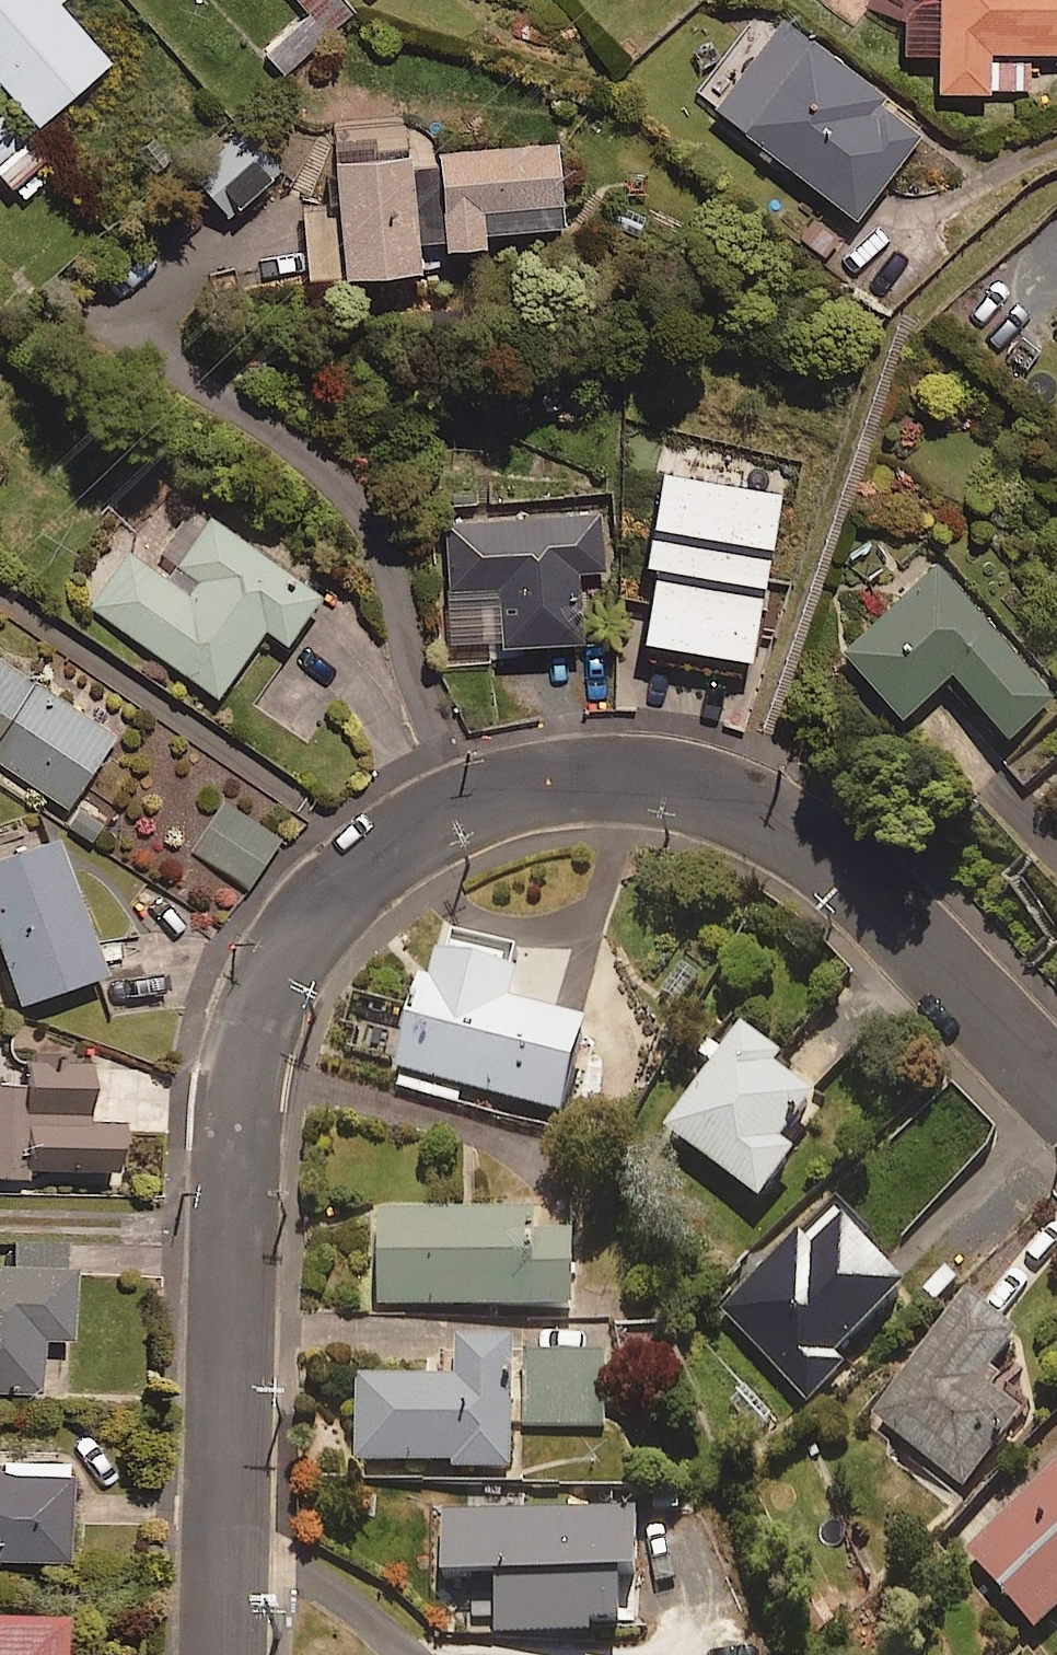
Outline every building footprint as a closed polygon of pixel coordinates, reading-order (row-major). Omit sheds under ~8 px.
[(36,117),(108,54),(62,0),(0,0),(0,75),(36,117)] [(347,0),(320,0),(265,48),(282,68),(353,6),(347,0)] [(905,45),(939,45),(938,82),(1027,83),(1027,44),(1056,45),(1056,0),(905,0),(905,45)] [(924,123),(783,13),(714,101),(854,211),(924,123)] [(27,196),(50,174),(36,159),(44,151),(2,106),(0,107),(0,167),(27,196)] [(562,219),(557,138),(336,152),(343,261),(418,257),(417,237),(483,233),(483,224),(562,219)] [(277,166),(256,141),(206,184),(228,209),(277,166)] [(657,575),(643,648),(751,672),(784,510),(793,512),(797,489),(636,457),(630,488),(661,494),(645,573),(657,575)] [(325,579),(216,506),(170,573),(129,545),(90,603),(217,689),(264,620),(287,636),(325,579)] [(604,564),(602,511),(446,516),(449,583),(498,581),(500,636),(579,634),(577,565),(604,564)] [(1051,687),(937,557),(842,640),(900,705),(949,661),(1006,727),(1051,687)] [(67,806),(119,728),(0,649),(0,762),(67,806)] [(280,835),(224,800),(193,850),(248,885),(280,835)] [(47,831),(0,849),(0,952),(18,1000),(99,970),(47,831)] [(585,1025),(509,1004),(519,971),(505,967),(510,949),(440,930),(397,1086),(457,1103),(462,1086),(561,1113),(585,1025)] [(725,1050),(711,1040),(697,1058),(711,1068),(666,1127),(760,1199),(795,1153),(783,1144),(820,1096),(779,1065),(784,1058),(743,1026),(725,1050)] [(17,1043),(18,1064),(12,1064),(12,1079),(0,1080),(0,1173),(113,1168),(111,1119),(83,1120),(80,1040),(17,1043)] [(574,1305),(573,1234),(538,1235),(537,1212),(378,1214),(379,1307),(574,1305)] [(900,1286),(835,1218),(803,1248),(790,1235),(715,1307),(804,1398),(839,1364),(829,1354),(900,1286)] [(14,1240),(15,1260),(0,1260),(0,1388),(38,1388),(38,1337),(67,1337),(67,1240),(14,1240)] [(967,1296),(904,1373),(914,1381),(881,1421),(963,1489),(1024,1415),(986,1383),(1021,1341),(967,1296)] [(512,1345),(459,1344),(458,1381),(358,1379),(357,1461),(459,1462),(459,1470),(511,1471),(512,1424),(604,1425),(605,1355),(512,1353),(512,1345)] [(961,1547),(1039,1629),(1056,1612),(1056,1455),(961,1547)] [(65,1558),(66,1461),(0,1458),(0,1552),(65,1558)] [(638,1513),(442,1513),(442,1574),(499,1574),(499,1633),(620,1633),(620,1575),(638,1575),(638,1513)] [(0,1610),(0,1654),(57,1654),(57,1610),(0,1610)]
